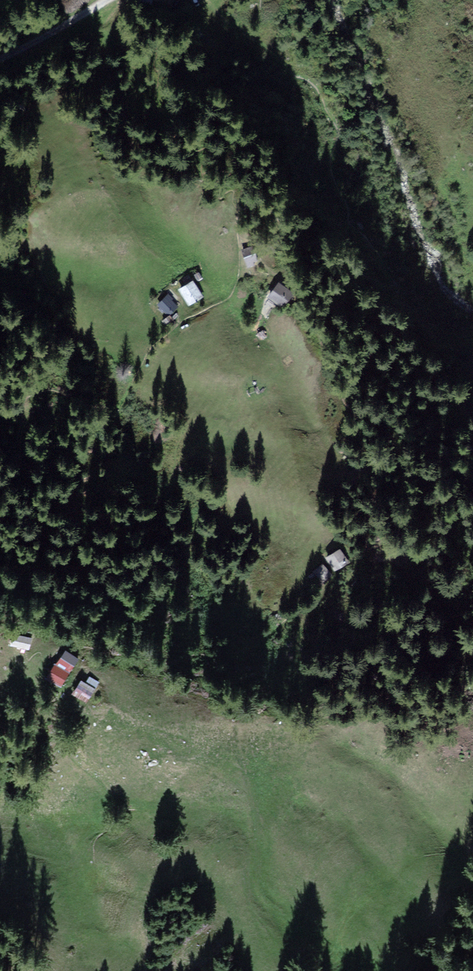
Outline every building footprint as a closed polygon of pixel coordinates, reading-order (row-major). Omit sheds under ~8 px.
[(257,245),(245,248),(249,264),(261,261),(257,245)] [(192,278),(178,285),(186,302),(201,295),(192,278)] [(280,279),(268,294),(284,306),(296,291),(280,279)] [(178,304),(167,294),(158,304),(170,314),(178,304)] [(339,546),(324,556),(335,571),(350,561),(339,546)] [(333,574),(322,560),(312,568),(323,582),(333,574)] [(32,637),(11,633),(9,646),(30,650),(32,637)] [(64,647),(46,675),(61,685),(80,657),(64,647)] [(81,678),(72,693),(88,702),(99,681),(88,675),(86,680),(81,678)]
